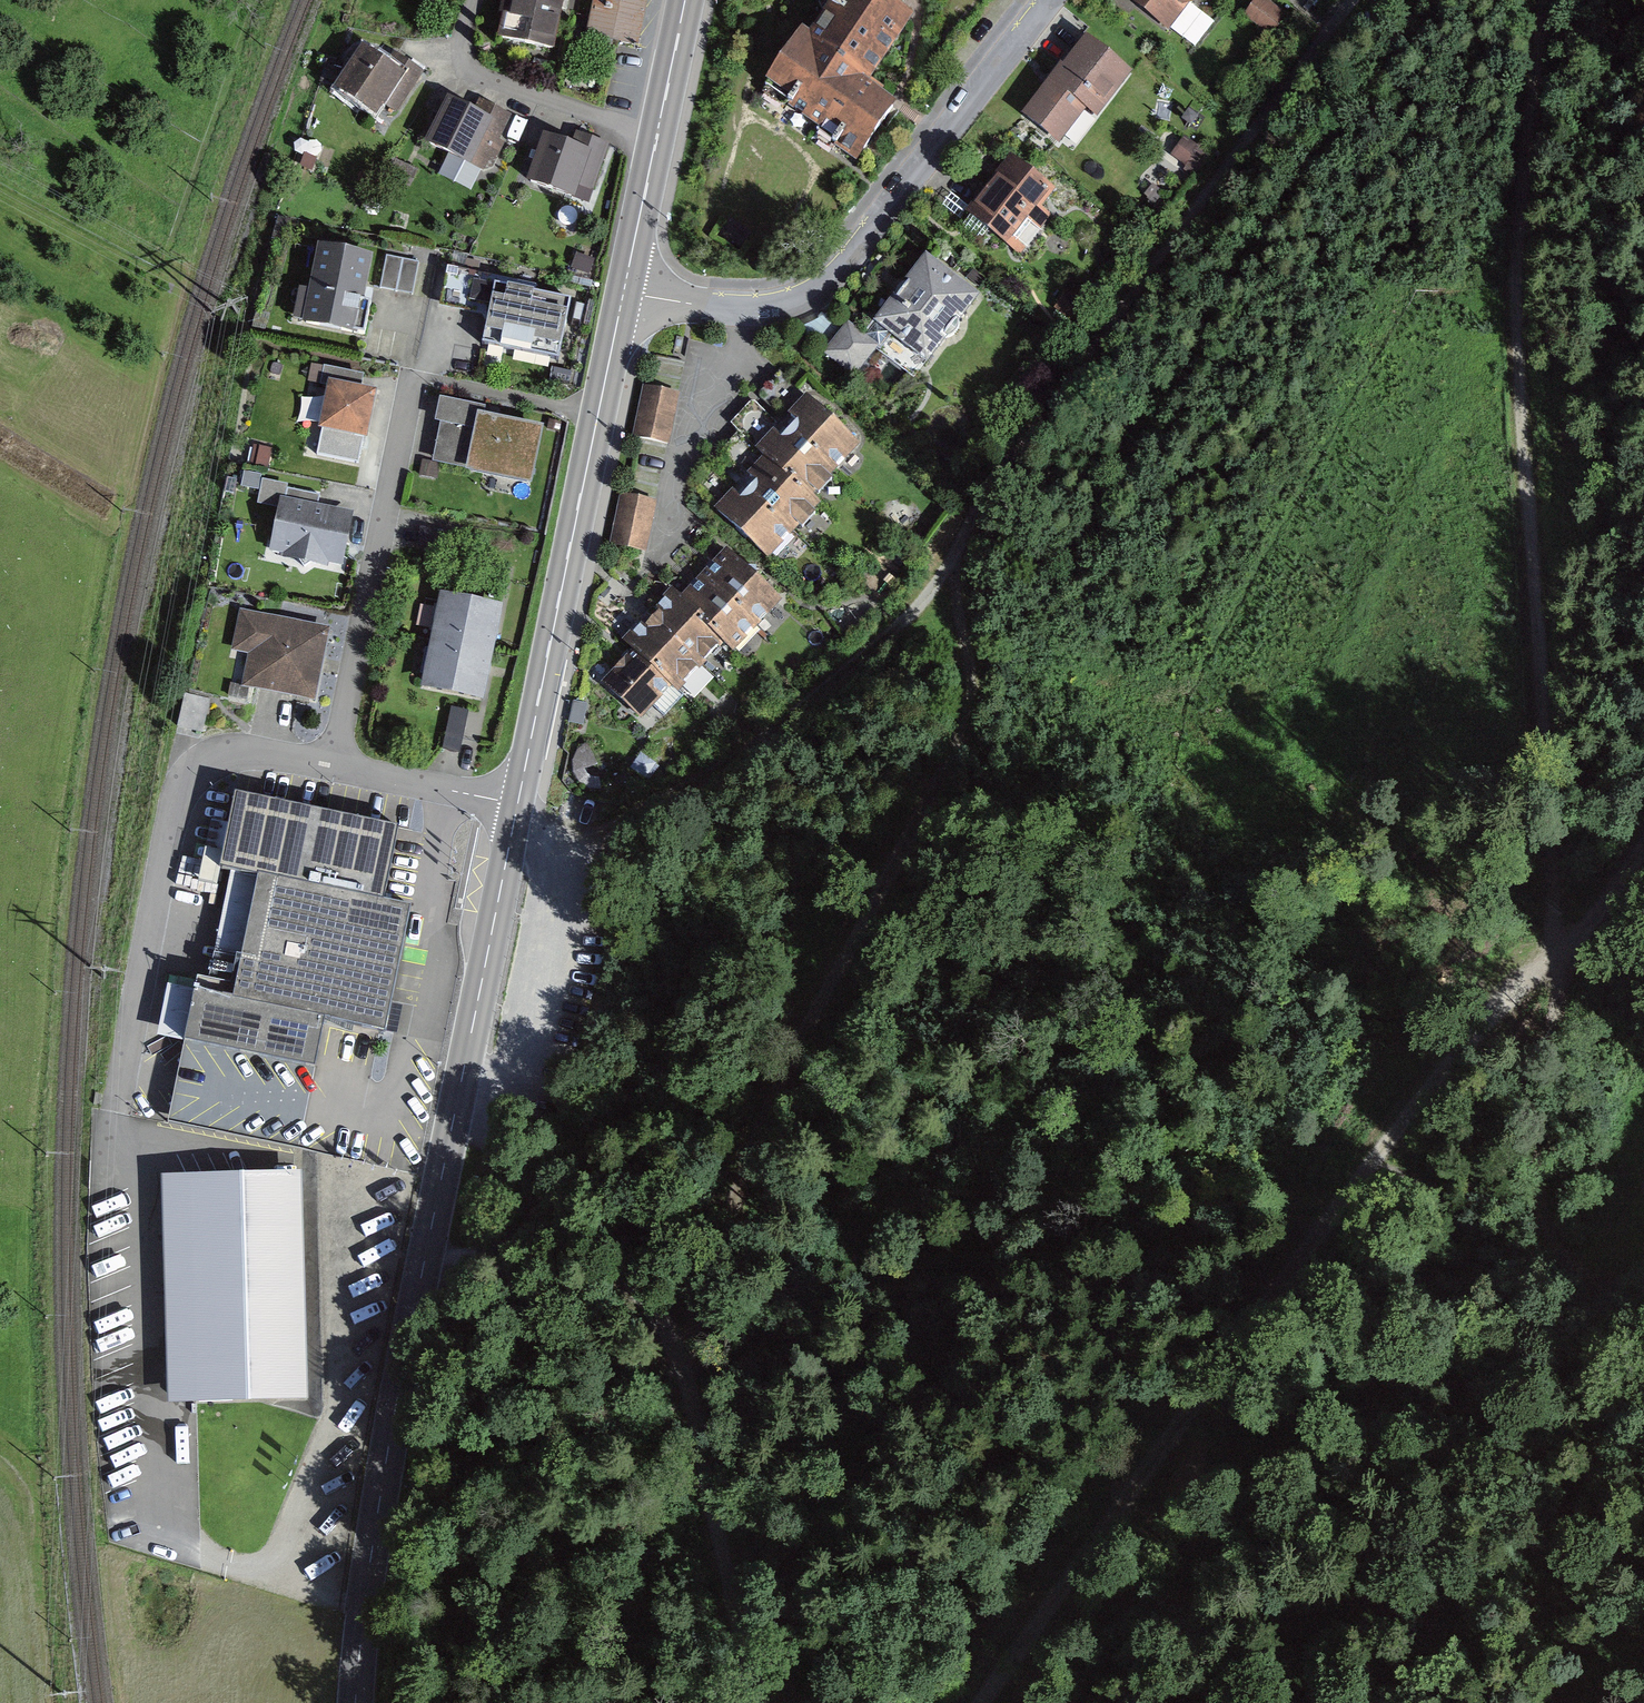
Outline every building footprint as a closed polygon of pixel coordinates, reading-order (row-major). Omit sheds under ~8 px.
[(490,37),(549,51),(561,0),(499,0),(490,37)] [(583,31),(636,41),(643,0),(589,0),(583,31)] [(747,86),(855,162),(892,110),(865,91),(915,21),(903,12),(911,0),(830,0),(832,1),(800,46),(783,34),(747,86)] [(1161,37),(1190,0),(1113,0),(1161,37)] [(1243,17),(1272,38),(1288,16),(1266,0),(1255,0),(1243,17)] [(1127,77),(1078,40),(1018,121),(1055,149),(1084,111),(1095,119),(1127,77)] [(389,68),(362,49),(333,90),(377,121),(385,109),(397,118),(427,76),(398,56),(389,68)] [(484,118),(449,101),(426,146),(475,170),(493,135),(502,140),(514,115),(491,103),(484,118)] [(576,152),(542,140),(527,184),(571,200),(576,186),(601,195),(617,150),(581,137),(576,152)] [(1047,188),(1006,157),(961,217),(1002,247),(1047,188)] [(368,257),(306,245),(290,327),(353,339),(368,257)] [(421,262),(385,255),(380,288),(415,294),(421,262)] [(918,256),(866,322),(924,367),(976,301),(918,256)] [(571,302),(493,286),(482,341),(560,356),(571,302)] [(871,351),(844,328),(821,354),(847,378),(871,351)] [(370,393),(317,381),(306,428),(360,440),(370,393)] [(679,395),(645,388),(634,436),(668,444),(679,395)] [(752,459),(707,507),(763,560),(817,504),(808,496),(857,445),(802,394),(746,453),(752,459)] [(481,407),(440,399),(435,423),(440,424),(432,465),(531,485),(543,429),(479,416),(481,407)] [(655,505),(620,498),(611,545),(646,551),(655,505)] [(352,517),(275,503),(266,556),(343,569),(352,517)] [(625,652),(595,684),(633,720),(665,686),(669,689),(715,641),(727,654),(777,602),(721,549),(707,565),(676,596),(669,589),(646,614),(616,645),(625,652)] [(507,613),(440,601),(423,696),(489,708),(507,613)] [(333,633),(235,612),(227,655),(245,659),(240,686),(319,702),(333,633)] [(189,686),(180,718),(205,725),(214,693),(189,686)] [(400,831),(235,798),(220,871),(231,873),(258,878),(385,903),(400,831)] [(236,990),(258,878),(231,873),(209,985),(236,990)] [(314,1072),(323,1022),(387,1033),(411,908),(385,903),(258,878),(236,990),(234,1004),(195,996),(185,1046),(314,1072)] [(157,1042),(185,1046),(195,996),(167,991),(157,1042)] [(161,1182),(168,1411),(309,1407),(302,1177),(161,1182)]
